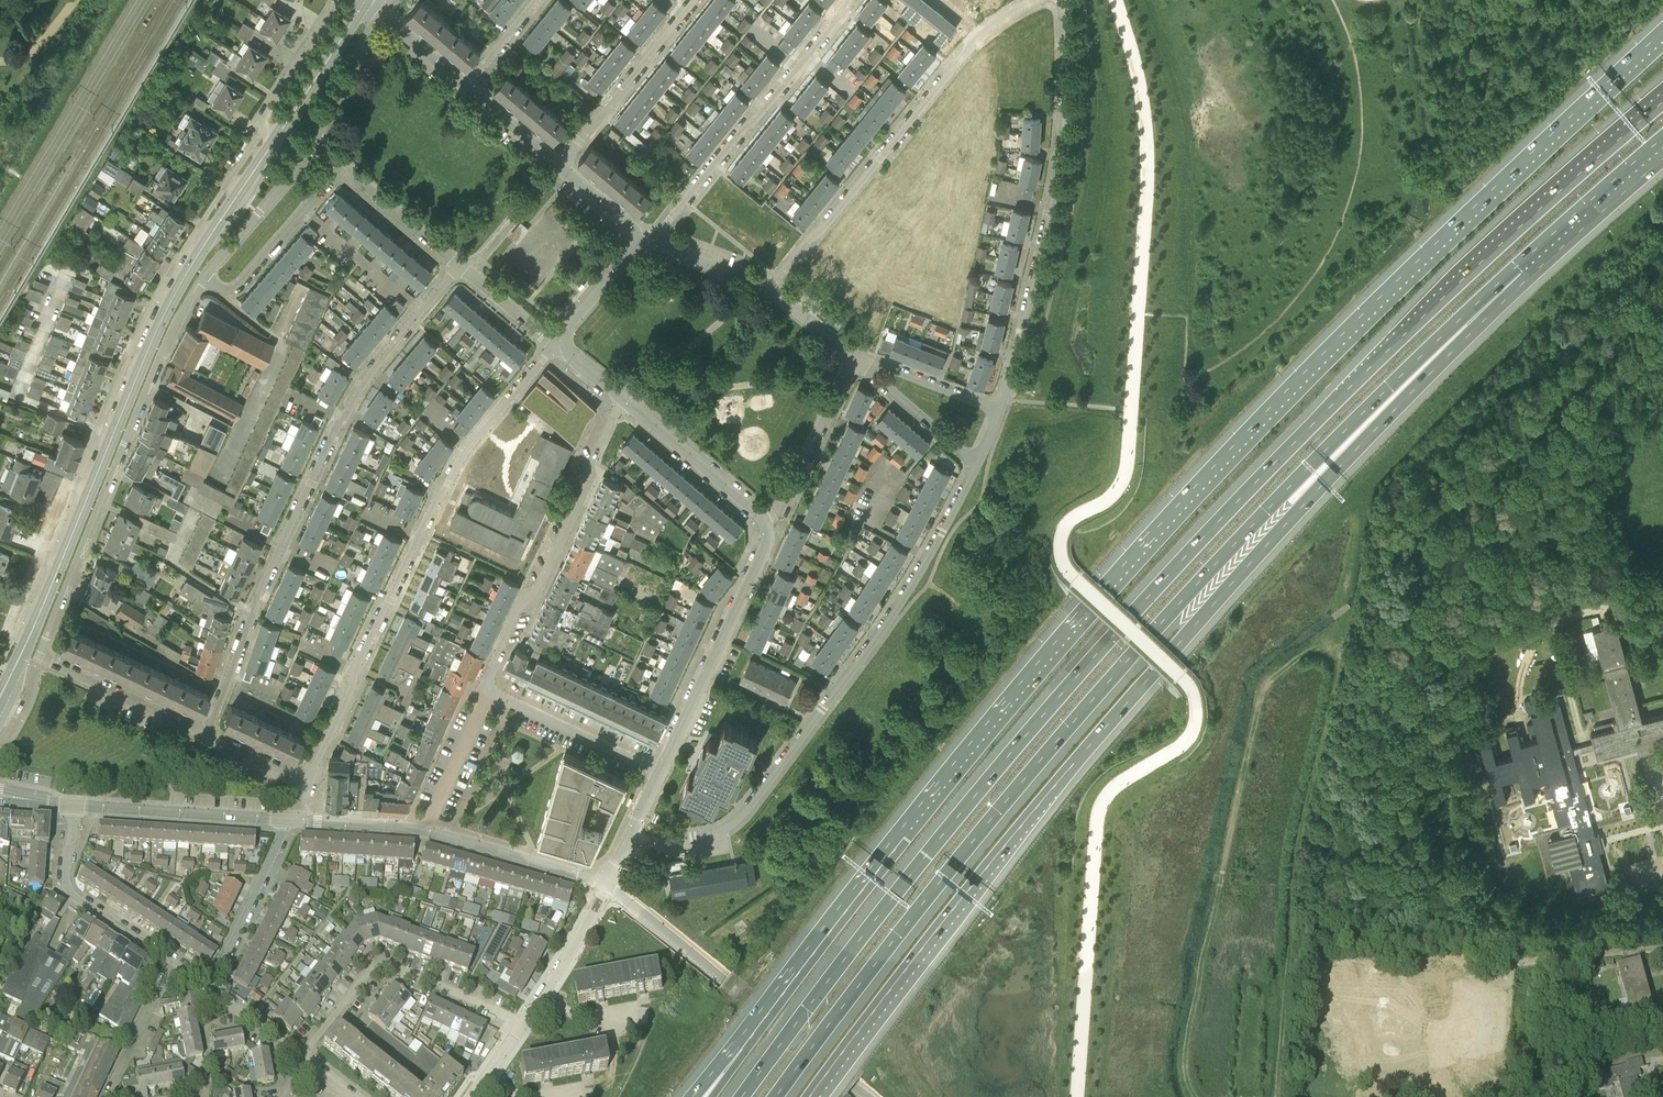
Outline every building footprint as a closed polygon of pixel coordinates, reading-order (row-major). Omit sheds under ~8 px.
[(450,52),(453,54),(455,56),(456,55),(468,66),(481,51),(451,26),(421,0),(408,15),(421,26),(421,27),(425,31),(426,30),(438,41),(451,51),(450,52)] [(486,7),(491,11),(490,12),(503,23),(503,22),(511,12),(498,0),(492,0),(486,7)] [(511,12),(520,1),(518,0),(498,0),(511,12)] [(551,9),(563,19),(572,8),(563,0),(558,0),(551,9)] [(603,4),(611,10),(615,6),(608,0),(606,0),(603,4)] [(644,11),(658,21),(666,11),(653,0),(644,11)] [(706,10),(719,21),(727,11),(714,0),(706,10)] [(727,11),(736,0),(735,0),(714,0),(727,11)] [(867,4),(879,14),(888,3),(883,0),(870,0),(867,4)] [(908,5),(901,14),(908,20),(923,1),(923,0),(901,0),(908,5)] [(622,1),(618,6),(626,13),(630,8),(622,1)] [(940,14),(937,11),(936,11),(930,6),(924,1),(923,1),(908,20),(915,26),(922,17),(931,24),(940,14)] [(809,2),(800,12),(813,22),(821,11),(809,2)] [(603,4),(599,9),(608,15),(611,10),(603,4)] [(867,4),(859,14),(871,24),(879,14),(867,4)] [(618,6),(614,11),(622,17),(626,13),(618,6)] [(265,18),(283,29),(290,18),(272,7),(265,18)] [(551,9),(542,19),(554,29),(563,19),(551,9)] [(706,10),(697,21),(711,31),(719,21),(706,10)] [(636,21),(649,32),(658,21),(644,11),(636,21)] [(766,11),(762,15),(770,22),(774,17),(766,11)] [(800,12),(792,22),(804,32),(813,22),(800,12)] [(931,24),(940,31),(937,36),(933,40),(937,43),(941,46),(949,37),(956,27),(950,22),(943,17),(943,16),(940,14),(931,24)] [(744,17),(741,22),(748,28),(752,23),(744,17)] [(275,41),(283,29),(265,18),(258,29),(275,41)] [(542,19),(534,30),(546,39),(554,29),(542,19)] [(897,20),(893,25),(901,31),(905,26),(897,20)] [(239,28),(251,35),(255,29),(243,21),(239,28)] [(636,21),(627,31),(641,42),(649,32),(636,21)] [(697,21),(689,31),(702,42),(711,31),(697,21)] [(741,22),(737,26),(744,32),(745,33),(748,28),(741,22)] [(792,22),(783,33),(786,35),(778,44),(788,53),(804,32),(792,22)] [(858,24),(849,35),(862,44),(870,34),(858,24)] [(893,25),(890,29),(893,33),(897,36),(898,36),(901,31),(893,25)] [(246,41),(251,35),(239,28),(235,34),(246,41)] [(584,29),(580,33),(588,40),(591,35),(584,29)] [(599,29),(595,34),(603,40),(607,36),(599,29)] [(906,29),(902,34),(911,40),(914,36),(906,29)] [(525,40),(525,41),(537,50),(546,39),(534,30),(525,40)] [(689,31),(681,42),(694,52),(702,42),(689,31)] [(580,33),(576,38),(584,44),(588,40),(580,33)] [(595,34),(591,39),(599,45),(603,40),(595,34)] [(746,35),(742,40),(750,47),(754,42),(746,35)] [(849,35),(841,45),(853,55),(862,44),(849,35)] [(622,38),(613,48),(627,59),(635,49),(622,38)] [(728,38),(724,42),(732,49),(736,44),(728,38)] [(370,55),(380,63),(389,53),(387,51),(391,46),(385,41),(381,46),(379,45),(372,53),(370,55)] [(681,42),(672,52),(685,63),(694,52),(681,42)] [(724,42),(720,47),(728,54),(732,49),(724,42)] [(923,43),(915,53),(927,63),(936,53),(923,43)] [(241,56),(259,67),(266,55),(248,44),(241,56)] [(841,45),(833,55),(826,64),(834,70),(841,61),(845,65),(853,55),(841,45)] [(893,45),(890,49),(898,56),(902,51),(893,45)] [(613,48),(605,59),(618,70),(627,59),(613,48)] [(875,48),(871,52),(879,59),(883,54),(875,48)] [(567,49),(563,53),(571,60),(575,55),(567,49)] [(890,49),(886,55),(894,61),(898,56),(890,49)] [(252,78),(259,67),(241,56),(233,50),(226,60),(211,51),(207,58),(216,64),(228,72),(231,66),(231,65),(231,64),(252,78)] [(582,50),(578,55),(586,61),(590,56),(582,50)] [(733,51),(729,56),(737,62),(741,58),(733,51)] [(871,52),(867,57),(875,63),(879,59),(871,52)] [(563,53),(554,64),(563,71),(571,60),(563,53)] [(767,53),(758,64),(771,74),(779,63),(767,53)] [(915,53),(907,63),(919,73),(927,63),(915,53)] [(578,55),(575,59),(582,66),(586,61),(578,55)] [(729,56),(725,60),(733,67),(737,62),(729,56)] [(711,58),(707,63),(715,69),(719,65),(711,58)] [(605,59),(596,69),(610,80),(618,70),(605,59)] [(667,59),(658,69),(671,80),(680,69),(667,59)] [(569,76),(576,67),(571,62),(564,71),(569,76)] [(707,63),(703,67),(712,74),(715,69),(707,63)] [(907,63),(898,73),(911,83),(919,73),(907,63)] [(216,64),(212,71),(223,78),(228,72),(216,64)] [(554,64),(550,69),(558,76),(563,71),(554,64)] [(758,64),(750,74),(762,84),(771,74),(758,64)] [(858,68),(855,73),(863,79),(866,74),(858,68)] [(586,77),(581,83),(583,85),(595,95),(600,89),(601,91),(610,80),(596,69),(588,79),(586,77)] [(658,69),(650,80),(663,90),(671,80),(658,69)] [(872,72),(868,77),(876,83),(879,78),(872,72)] [(537,125),(539,127),(542,129),(555,140),(567,125),(537,99),(507,74),(495,88),(508,99),(507,100),(509,102),(512,104),(512,103),(525,114),(537,125)] [(750,74),(742,84),(754,95),(762,84),(750,74)] [(817,75),(809,86),(821,95),(829,85),(817,75)] [(888,76),(880,87),(884,91),(897,100),(905,90),(888,76)] [(868,77),(864,81),(872,88),(876,83),(868,77)] [(650,80),(641,90),(655,101),(663,90),(650,80)] [(710,80),(706,85),(714,91),(718,86),(710,80)] [(218,92),(235,104),(243,92),(225,81),(218,92)] [(706,85),(702,89),(710,96),(714,91),(706,85)] [(688,86),(685,91),(693,97),(696,93),(688,86)] [(809,86),(800,96),(812,106),(821,95),(809,86)] [(880,87),(872,97),(876,100),(889,110),(897,100),(884,91),(880,87)] [(641,90),(633,100),(646,111),(655,101),(641,90)] [(685,91),(681,95),(689,102),(693,97),(685,91)] [(736,91),(728,101),(740,111),(748,101),(736,91)] [(228,115),(235,104),(218,92),(211,103),(228,115)] [(838,93),(834,98),(843,104),(846,99),(838,93)] [(855,93),(851,97),(859,103),(863,99),(855,93)] [(192,102),(203,109),(207,103),(196,95),(192,102)] [(800,96),(792,106),(804,116),(812,106),(800,96)] [(851,97),(848,102),(855,108),(859,103),(851,97)] [(872,97),(864,107),(868,111),(881,121),(889,110),(876,100),(872,97)] [(633,100),(625,111),(638,122),(642,125),(650,114),(646,111),(633,100)] [(693,100),(690,105),(698,111),(702,106),(701,106),(695,101),(693,100)] [(728,101),(719,112),(732,122),(740,111),(728,101)] [(690,105),(686,109),(694,116),(698,111),(690,105)] [(672,107),(668,111),(676,118),(680,113),(672,107)] [(715,108),(707,118),(711,122),(724,132),(732,122),(719,112),(715,108)] [(826,108),(822,113),(830,120),(834,115),(826,108)] [(782,109),(773,120),(786,129),(794,119),(782,109)] [(625,111),(616,121),(629,132),(630,131),(638,122),(625,111)] [(668,111),(664,116),(672,123),(676,118),(668,111)] [(868,111),(860,121),(872,131),(881,121),(868,111)] [(177,124),(183,127),(174,141),(169,137),(165,144),(190,160),(194,154),(199,157),(203,150),(205,151),(208,146),(207,144),(208,143),(215,131),(189,114),(185,112),(177,124)] [(822,113),(818,118),(826,124),(830,120),(822,113)] [(839,113),(835,118),(843,124),(847,119),(839,113)] [(707,118),(698,128),(703,132),(716,142),(724,132),(711,122),(707,118)] [(835,118),(831,122),(839,129),(843,124),(835,118)] [(1023,133),(1039,134),(1040,119),(1024,118),(1023,133)] [(678,120),(674,125),(682,132),(686,127),(678,120)] [(773,120),(765,130),(777,140),(786,129),(773,120)] [(860,121),(852,131),(864,141),(872,131),(860,121)] [(674,125),(670,130),(678,136),(682,132),(674,125)] [(655,127),(651,132),(659,138),(663,134),(655,127)] [(765,130),(757,141),(769,150),(777,140),(765,130)] [(852,131),(843,141),(856,151),(864,141),(852,131)] [(651,132),(648,137),(656,143),(659,138),(651,132)] [(695,142),(707,152),(716,142),(703,132),(695,142)] [(822,133),(819,138),(826,144),(830,139),(822,133)] [(1039,134),(1023,133),(1022,147),(1038,148),(1039,134)] [(803,137),(799,141),(807,148),(811,143),(803,137)] [(819,138),(815,142),(822,149),(826,144),(819,138)] [(757,141),(748,151),(760,161),(769,150),(757,141)] [(799,141),(796,146),(803,153),(807,148),(799,141)] [(843,141),(835,151),(848,161),(856,151),(843,141)] [(644,142),(639,147),(647,153),(651,148),(644,142)] [(695,142),(686,152),(699,163),(707,152),(695,142)] [(621,197),(623,199),(626,201),(626,200),(639,211),(652,196),(621,171),(591,145),(579,160),(592,171),(591,171),(593,173),(596,175),(609,185),(621,196),(621,197)] [(748,151),(740,162),(752,171),(760,161),(748,151)] [(835,151),(827,162),(839,172),(841,173),(846,166),(845,165),(848,161),(835,151)] [(1022,169),(1037,173),(1040,160),(1025,156),(1022,169)] [(787,157),(783,162),(791,168),(794,164),(787,157)] [(138,192),(145,182),(132,174),(132,175),(107,159),(101,169),(111,175),(138,192)] [(996,165),(1006,167),(1007,161),(997,159),(996,165)] [(163,195),(165,192),(172,196),(178,188),(179,188),(183,182),(184,182),(185,182),(186,181),(186,180),(186,179),(186,177),(186,176),(185,176),(184,175),(183,175),(182,175),(181,176),(174,171),(175,169),(166,163),(164,165),(156,160),(150,170),(154,172),(146,184),(163,195)] [(685,160),(681,165),(689,172),(693,166),(685,160)] [(799,161),(795,166),(803,173),(807,168),(799,161)] [(740,162),(731,172),(743,182),(752,171),(740,162)] [(783,162),(779,167),(787,173),(791,168),(783,162)] [(995,170),(1005,173),(1006,167),(996,165),(995,170)] [(795,166),(791,171),(800,177),(803,173),(795,166)] [(107,183),(111,175),(101,169),(96,176),(107,183)] [(1019,183),(1034,186),(1037,173),(1022,169),(1019,183)] [(826,172),(818,183),(830,193),(839,182),(826,172)] [(770,177),(766,182),(774,188),(778,184),(770,177)] [(88,192),(98,198),(104,187),(95,181),(88,192)] [(783,181),(779,186),(787,193),(791,188),(783,181)] [(766,182),(763,186),(771,193),(774,188),(766,182)] [(821,204),(830,193),(818,183),(809,194),(821,204)] [(779,186),(775,191),(783,197),(787,193),(779,186)] [(337,216),(348,203),(337,193),(336,194),(334,192),(328,198),(331,200),(325,206),(337,216)] [(82,202),(93,210),(99,200),(88,193),(82,202)] [(801,204),(813,214),(821,204),(809,194),(801,204)] [(337,216),(349,226),(360,213),(348,203),(337,216)] [(813,214),(801,204),(792,215),(804,225),(813,214)] [(94,215),(80,206),(69,225),(83,233),(94,215)] [(148,215),(150,216),(176,232),(184,221),(162,207),(158,213),(152,209),(148,215)] [(1010,222),(1025,226),(1028,212),(1013,209),(1010,222)] [(984,216),(994,218),(996,212),(986,210),(984,216)] [(349,226),(361,236),(372,223),(360,213),(349,226)] [(169,244),(176,232),(150,216),(146,222),(152,226),(148,231),(169,244)] [(983,221),(993,224),(994,218),(984,216),(983,221)] [(522,220),(510,234),(519,241),(530,227),(522,220)] [(1025,226),(1010,222),(1007,235),(1022,239),(1025,226)] [(311,237),(318,230),(310,223),(304,230),(311,237)] [(361,236),(372,246),(384,233),(372,223),(361,236)] [(161,256),(169,244),(148,231),(144,238),(137,233),(133,239),(161,256)] [(305,254),(313,244),(301,233),(293,243),(305,254)] [(372,246),(384,256),(395,243),(384,233),(372,246)] [(129,236),(120,250),(117,255),(126,261),(149,275),(161,256),(133,239),(129,236)] [(284,253),(296,264),(305,254),(293,243),(284,253)] [(384,256),(396,266),(407,253),(395,243),(384,256)] [(999,257),(1014,260),(1017,246),(1002,243),(999,257)] [(976,252),(986,254),(987,248),(977,246),(976,252)] [(47,259),(59,265),(63,258),(51,252),(47,259)] [(975,258),(985,260),(986,254),(976,252),(975,258)] [(276,263),(288,273),(296,264),(284,253),(276,263)] [(318,264),(322,260),(314,253),(310,258),(318,264)] [(396,266),(407,276),(419,263),(407,253),(396,266)] [(1014,260),(999,257),(995,256),(992,270),(996,270),(996,271),(1011,275),(1014,260)] [(140,288),(149,275),(126,261),(121,268),(126,272),(123,277),(140,288)] [(93,272),(110,280),(115,272),(99,263),(93,272)] [(267,273),(279,283),(288,273),(276,263),(267,273)] [(419,263),(407,276),(419,286),(430,273),(419,263)] [(310,275),(313,271),(306,264),(302,269),(310,275)] [(306,280),(310,275),(302,269),(298,273),(306,280)] [(259,283),(270,293),(279,283),(267,273),(259,283)] [(72,283),(84,288),(87,282),(75,277),(72,283)] [(33,286),(46,291),(48,285),(35,280),(33,286)] [(102,295),(130,307),(134,297),(126,295),(129,289),(110,280),(106,286),(102,295)] [(285,288),(291,292),(295,283),(289,280),(285,288)] [(994,293),(1009,297),(1012,284),(997,280),(994,293)] [(969,287),(979,290),(980,284),(970,281),(969,287)] [(70,289),(82,294),(84,288),(72,283),(70,289)] [(250,293),(262,303),(270,293),(259,283),(250,293)] [(328,296),(309,286),(304,297),(324,306),(329,296),(328,296)] [(966,300),(976,302),(979,290),(969,287),(966,300)] [(44,294),(30,288),(26,295),(25,296),(40,303),(44,294)] [(281,297),(287,300),(291,292),(285,288),(281,297)] [(991,306),(1006,310),(1009,297),(994,293),(991,292),(989,300),(992,301),(991,306)] [(253,313),(262,303),(250,293),(242,303),(253,313)] [(444,304),(454,313),(464,301),(454,293),(444,304)] [(65,301),(77,306),(79,300),(67,295),(65,301)] [(126,316),(130,307),(102,295),(99,304),(126,316)] [(324,306),(304,297),(299,308),(319,317),(324,306)] [(370,309),(374,305),(366,298),(362,302),(370,309)] [(84,309),(77,306),(65,301),(62,308),(74,313),(74,312),(82,315),(84,309)] [(454,313),(465,322),(475,310),(464,301),(454,313)] [(270,310),(276,313),(280,305),(274,302),(270,310)] [(122,325),(126,316),(99,304),(95,313),(122,325)] [(388,324),(396,314),(384,304),(376,314),(388,324)] [(294,318),(314,328),(319,317),(299,308),(294,318)] [(361,319),(365,315),(357,308),(354,312),(361,319)] [(177,360),(174,368),(166,382),(199,399),(236,418),(243,404),(206,385),(187,374),(207,337),(262,366),(274,345),(205,310),(194,329),(186,325),(170,356),(177,360)] [(266,318),(272,321),(276,313),(270,310),(266,318)] [(465,322),(475,330),(485,319),(475,310),(465,322)] [(30,325),(33,318),(29,316),(17,311),(13,318),(30,325)] [(433,318),(437,322),(443,315),(439,311),(433,318)] [(357,324),(361,319),(354,312),(350,317),(357,324)] [(118,334),(122,325),(95,313),(91,323),(118,334)] [(961,319),(971,321),(972,315),(962,313),(961,319)] [(57,320),(69,325),(72,319),(59,314),(57,320)] [(367,324),(379,334),(388,324),(376,314),(367,324)] [(909,324),(915,326),(918,316),(913,314),(909,324)] [(915,326),(920,328),(924,318),(918,316),(915,326)] [(309,338),(314,328),(294,318),(289,329),(309,338)] [(475,330),(485,339),(495,328),(485,319),(475,330)] [(985,332),(1001,335),(1003,322),(988,319),(985,332)] [(67,331),(69,325),(57,320),(54,326),(67,331)] [(443,328),(448,332),(455,324),(450,320),(443,328)] [(115,343),(118,334),(91,323),(87,332),(115,343)] [(933,333),(939,335),(943,326),(937,323),(933,333)] [(358,334),(371,344),(379,334),(367,324),(358,334)] [(939,335),(945,337),(948,328),(943,326),(939,335)] [(958,332),(968,334),(969,328),(959,326),(958,332)] [(344,339),(348,334),(341,328),(337,332),(344,339)] [(485,339),(495,348),(505,336),(495,328),(485,339)] [(309,338),(289,329),(284,340),(294,344),(304,349),(309,338)] [(81,347),(103,355),(105,350),(111,353),(115,343),(87,332),(81,347)] [(340,343),(344,339),(337,332),(333,337),(340,343)] [(890,352),(903,356),(909,342),(911,337),(898,332),(890,352)] [(1001,335),(985,332),(982,344),(998,348),(1001,335)] [(459,341),(463,345),(470,337),(466,333),(459,341)] [(350,344),(362,354),(371,344),(358,334),(350,344)] [(416,347),(428,357),(437,346),(425,336),(416,347)] [(495,348),(506,357),(515,345),(505,336),(495,348)] [(884,336),(881,347),(888,349),(891,338),(884,336)] [(463,345),(468,349),(475,341),(470,337),(463,345)] [(12,345),(0,340),(0,347),(10,352),(12,345)] [(915,361),(927,366),(935,346),(922,341),(920,346),(915,361)] [(45,348),(57,353),(60,347),(48,342),(45,348)] [(903,356),(915,361),(920,346),(909,342),(903,356)] [(291,350),(301,355),(304,349),(294,344),(291,350)] [(354,364),(362,354),(350,344),(341,354),(354,364)] [(515,345),(506,357),(516,365),(526,354),(515,345)] [(935,346),(927,366),(939,371),(947,351),(935,346)] [(76,360),(103,371),(107,362),(101,360),(103,355),(81,347),(76,360)] [(419,367),(428,357),(416,347),(408,357),(419,367)] [(43,354),(55,359),(57,353),(45,348),(43,354)] [(288,356),(299,361),(301,355),(291,350),(288,356)] [(479,358),(483,361),(490,354),(485,350),(479,358)] [(42,357),(54,362),(55,359),(43,354),(42,357)] [(483,361),(487,366),(494,358),(490,354),(483,361)] [(951,360),(960,364),(962,358),(953,354),(951,360)] [(7,364),(18,369),(22,360),(10,355),(7,364)] [(336,369),(340,363),(329,355),(325,362),(336,369)] [(974,369),(988,374),(993,361),(979,355),(974,369)] [(285,362),(296,367),(299,361),(288,356),(285,362)] [(54,362),(42,357),(40,360),(52,365),(54,362)] [(399,368),(411,378),(419,367),(408,357),(399,368)] [(38,366),(50,371),(52,365),(40,360),(38,366)] [(99,381),(103,371),(76,360),(73,369),(99,381)] [(949,366),(958,369),(960,364),(951,360),(949,366)] [(14,378),(18,369),(7,364),(0,361),(0,372),(14,378)] [(318,377),(322,372),(303,361),(300,366),(307,370),(318,377)] [(282,368),(293,373),(296,367),(285,362),(282,368)] [(450,376),(454,371),(446,365),(442,370),(450,376)] [(55,379),(57,374),(50,371),(38,366),(35,372),(47,377),(48,376),(55,379)] [(548,367),(545,371),(544,371),(539,377),(540,378),(522,398),(576,445),(589,419),(597,409),(548,367)] [(279,374),(290,379),(293,373),(282,368),(279,374)] [(325,381),(338,389),(346,377),(332,368),(325,381)] [(402,388),(411,378),(399,368),(390,378),(402,388)] [(500,375),(504,379),(510,372),(505,368),(500,375)] [(96,390),(99,381),(73,369),(68,379),(71,380),(96,390)] [(988,374),(974,369),(968,382),(983,388),(988,374)] [(251,377),(252,377),(256,379),(259,372),(255,370),(251,377)] [(315,382),(318,377),(307,370),(304,375),(315,382)] [(447,381),(450,376),(442,370),(439,375),(447,381)] [(460,384),(464,379),(456,373),(452,377),(460,384)] [(276,380),(287,385),(290,379),(279,374),(276,380)] [(456,389),(460,384),(452,377),(448,382),(456,389)] [(31,384),(43,389),(45,383),(33,378),(31,384)] [(96,390),(71,380),(67,389),(92,399),(96,390)] [(274,386),(284,391),(287,385),(276,380),(274,386)] [(338,389),(325,381),(317,393),(331,401),(338,389)] [(26,394),(39,399),(43,389),(31,384),(26,394)] [(248,385),(247,384),(242,394),(247,396),(252,387),(248,385)] [(434,396),(438,392),(430,385),(426,390),(434,396)] [(474,395),(486,405),(494,395),(482,385),(474,395)] [(282,397),(284,391),(274,386),(271,392),(282,397)] [(853,399),(867,406),(873,393),(859,386),(853,399)] [(69,401),(88,408),(92,399),(67,389),(63,398),(69,400),(69,401)] [(430,401),(434,396),(426,390),(422,395),(430,401)] [(372,403),(385,412),(393,400),(380,391),(372,403)] [(268,398),(279,403),(282,397),(271,392),(268,398)] [(444,404),(447,399),(440,393),(436,398),(444,404)] [(478,415),(486,405),(474,395),(466,405),(478,415)] [(143,422),(172,432),(178,434),(180,431),(173,428),(164,425),(166,421),(174,425),(175,424),(177,418),(169,415),(173,404),(153,396),(143,422)] [(265,404),(276,409),(279,403),(268,398),(265,404)] [(867,406),(853,399),(847,412),(861,419),(859,423),(869,427),(870,423),(865,421),(870,409),(866,407),(867,406)] [(877,415),(885,405),(878,399),(870,409),(877,415)] [(88,408),(69,401),(65,410),(84,418),(88,408)] [(385,412),(372,403),(364,415),(377,424),(385,412)] [(262,410),(273,415),(276,409),(265,404),(262,410)] [(469,425),(478,415),(466,405),(462,410),(456,406),(451,411),(457,415),(469,425)] [(877,422),(887,430),(898,417),(888,409),(877,422)] [(259,416),(270,422),(273,415),(262,410),(259,416)] [(43,426),(61,432),(65,420),(47,413),(43,426)] [(257,422),(268,428),(270,422),(259,416),(257,422)] [(887,430),(897,439),(908,426),(898,417),(887,430)] [(408,429),(412,424),(404,418),(400,423),(408,429)] [(424,430),(428,424),(420,418),(416,423),(424,430)] [(295,435),(310,443),(316,428),(302,421),(295,435)] [(137,442),(154,450),(162,454),(167,444),(172,432),(143,422),(138,434),(140,435),(137,442)] [(200,444),(216,451),(226,429),(210,422),(200,444)] [(254,428),(265,434),(268,428),(257,422),(254,428)] [(404,434),(408,429),(400,423),(396,427),(404,434)] [(844,435),(859,442),(864,430),(850,423),(844,435)] [(897,439),(907,448),(919,435),(908,426),(897,439)] [(348,442),(363,449),(370,435),(370,434),(353,427),(350,434),(351,435),(348,442)] [(251,434),(262,440),(265,434),(254,428),(251,434)] [(289,446),(294,433),(289,431),(283,444),(289,446)] [(872,439),(877,443),(883,435),(878,431),(872,439)] [(54,458),(75,466),(84,441),(63,433),(55,454),(54,458)] [(623,445),(633,453),(643,442),(633,433),(623,445)] [(248,441),(259,446),(262,440),(251,434),(248,441)] [(411,445),(415,440),(407,434),(403,439),(411,445)] [(288,450),(304,457),(310,443),(295,435),(288,450)] [(534,533),(550,499),(550,498),(548,497),(571,448),(550,438),(550,439),(541,435),(531,455),(540,458),(514,514),(481,499),(482,497),(473,492),(472,495),(465,491),(458,507),(451,522),(520,555),(528,538),(526,538),(529,531),(534,533)] [(838,447),(853,454),(859,442),(844,435),(838,447)] [(877,443),(881,447),(888,440),(883,435),(877,443)] [(919,435),(907,448),(905,451),(914,459),(917,456),(918,456),(929,444),(919,435)] [(432,446),(444,456),(453,446),(441,436),(432,446)] [(411,445),(403,439),(399,444),(408,450),(411,445)] [(245,447),(256,452),(259,446),(248,441),(245,447)] [(131,455),(155,467),(159,460),(151,456),(154,450),(137,442),(131,455)] [(363,449),(348,442),(341,456),(356,464),(363,449)] [(633,453),(643,462),(653,450),(643,442),(633,453)] [(198,443),(188,466),(205,474),(216,451),(200,444),(198,443)] [(72,474),(75,466),(54,458),(55,454),(48,452),(47,455),(40,452),(41,449),(29,445),(28,448),(28,449),(25,457),(31,459),(32,459),(72,474)] [(424,456),(436,466),(444,456),(432,446),(424,456)] [(878,457),(882,452),(874,446),(870,450),(878,457)] [(242,453),(253,458),(256,452),(245,447),(242,453)] [(833,459),(847,466),(853,454),(838,447),(833,459)] [(304,457),(288,450),(281,464),(282,465),(297,472),(297,471),(304,457)] [(643,462),(653,470),(662,459),(653,450),(643,462)] [(874,462),(878,457),(870,450),(866,455),(874,462)] [(889,459),(894,463),(901,455),(896,452),(889,459)] [(239,459),(251,464),(253,458),(242,453),(239,459)] [(151,475),(155,467),(131,455),(124,468),(141,477),(144,471),(151,475)] [(901,455),(894,463),(899,467),(905,459),(901,455)] [(334,471),(349,478),(356,464),(341,456),(334,471)] [(436,466),(424,456),(416,466),(428,476),(436,466)] [(17,469),(9,488),(31,499),(40,478),(26,473),(29,463),(15,457),(12,467),(17,469)] [(248,470),(251,464),(239,459),(237,465),(248,470)] [(620,459),(613,466),(618,470),(624,463),(620,459)] [(658,475),(663,479),(672,467),(662,459),(653,470),(653,471),(651,473),(656,477),(658,475)] [(827,471),(842,477),(847,466),(833,459),(827,471)] [(914,467),(922,473),(926,468),(919,462),(914,467)] [(928,476),(943,484),(950,472),(934,464),(928,476)] [(202,479),(205,474),(188,466),(187,465),(181,477),(192,483),(184,499),(215,516),(222,502),(229,506),(234,496),(202,479)] [(234,471),(245,476),(248,470),(237,465),(234,471)] [(857,470),(867,475),(870,470),(859,465),(857,470)] [(624,475),(629,478),(635,471),(631,467),(624,475)] [(663,479),(672,487),(682,476),(672,467),(663,479)] [(914,467),(910,471),(918,478),(922,473),(914,467)] [(865,481),(867,475),(857,470),(854,476),(865,481)] [(175,486),(170,495),(177,499),(186,483),(163,471),(159,478),(175,486)] [(231,477),(242,482),(245,476),(234,471),(231,477)] [(349,478),(334,471),(327,485),(327,486),(343,493),(349,478)] [(629,478),(633,482),(640,474),(635,471),(629,478)] [(822,483),(836,489),(842,477),(827,471),(822,483)] [(271,487),(286,494),(293,480),(293,479),(277,472),(277,473),(271,487)] [(672,487),(682,496),(692,484),(682,476),(672,487)] [(922,488),(937,496),(943,484),(928,476),(922,488)] [(228,483),(239,488),(242,482),(231,477),(228,483)] [(634,513),(661,526),(668,517),(639,492),(625,481),(621,485),(603,477),(595,495),(619,506),(620,507),(624,499),(636,509),(634,513)] [(377,486),(387,490),(389,485),(380,480),(377,486)] [(236,494),(239,488),(228,483),(225,489),(236,494)] [(816,494),(831,501),(836,504),(841,492),(836,489),(822,483),(816,494)] [(125,500),(150,512),(154,504),(158,506),(162,498),(133,484),(125,500)] [(401,497),(417,504),(422,492),(407,484),(401,497)] [(644,491),(649,495),(655,488),(651,484),(644,491)] [(682,496),(692,504),(702,493),(692,484),(682,496)] [(899,491),(909,496),(911,491),(902,485),(899,491)] [(387,490),(377,486),(375,491),(384,495),(387,490)] [(264,502),(279,509),(286,494),(271,487),(264,502)] [(649,495),(653,499),(660,492),(655,488),(649,495)] [(847,491),(846,494),(855,498),(857,495),(858,493),(848,488),(847,491)] [(916,500),(931,508),(937,496),(922,488),(916,500)] [(906,501),(909,496),(899,491),(899,492),(897,496),(897,497),(906,501)] [(692,504),(702,513),(712,501),(702,493),(692,504)] [(318,506),(332,512),(338,501),(323,494),(318,506)] [(810,506),(825,513),(831,501),(816,494),(810,506)] [(846,494),(843,499),(852,504),(855,498),(846,494)] [(177,499),(170,495),(166,503),(185,513),(189,505),(177,499)] [(661,526),(634,513),(630,521),(615,514),(619,506),(595,495),(588,509),(612,520),(615,521),(622,524),(627,527),(637,531),(654,540),(661,526)] [(396,509),(411,516),(417,504),(401,497),(396,509)] [(909,512),(925,520),(931,508),(916,500),(909,512)] [(1,532),(11,536),(14,530),(15,526),(19,528),(24,517),(10,511),(13,505),(0,501),(0,535),(1,532)] [(664,508),(668,512),(675,505),(670,501),(664,508)] [(702,513),(712,521),(722,510),(712,501),(702,513)] [(279,509),(264,502),(257,516),(265,520),(260,530),(268,533),(279,509)] [(668,512),(673,516),(680,509),(675,505),(668,512)] [(312,518),(327,524),(332,512),(318,506),(312,518)] [(825,513),(810,506),(805,518),(819,525),(825,513)] [(634,536),(637,531),(627,527),(622,524),(615,521),(612,520),(588,509),(582,523),(609,535),(646,552),(650,544),(634,536)] [(887,514),(896,519),(899,514),(891,510),(890,509),(887,514)] [(712,521),(722,530),(732,518),(722,510),(712,521)] [(200,519),(212,525),(215,519),(203,512),(200,519)] [(844,521),(846,516),(836,512),(834,517),(835,517),(844,521)] [(903,524),(918,532),(925,520),(909,512),(903,524)] [(111,531),(133,541),(140,526),(172,541),(176,531),(151,520),(139,514),(135,523),(118,515),(111,531)] [(347,520),(356,524),(359,519),(349,514),(347,520)] [(893,525),(896,519),(887,514),(884,519),(893,525)] [(841,527),(844,521),(835,517),(832,523),(841,527)] [(307,529),(321,536),(327,524),(312,518),(307,529)] [(684,525),(688,529),(695,521),(690,518),(684,525)] [(732,518),(722,530),(732,538),(742,527),(732,518)] [(196,525),(209,531),(212,525),(200,519),(196,525)] [(353,530),(356,524),(347,520),(344,525),(353,530)] [(688,529),(693,533),(699,525),(695,521),(688,529)] [(605,542),(609,535),(582,523),(575,537),(597,547),(600,540),(605,542)] [(788,535),(802,542),(808,529),(794,523),(788,535)] [(918,532),(903,524),(897,535),(912,543),(918,532)] [(193,532),(206,538),(209,531),(196,525),(193,532)] [(354,533),(363,538),(366,532),(364,531),(366,528),(361,526),(359,529),(357,528),(354,533)] [(301,541),(315,548),(321,536),(307,529),(301,541)] [(133,541),(111,531),(104,545),(126,555),(133,541)] [(375,543),(394,552),(400,540),(384,533),(380,531),(375,543)] [(190,538),(203,544),(206,538),(193,532),(190,538)] [(363,538),(354,533),(351,538),(362,544),(365,538),(363,538)] [(824,539),(834,543),(836,538),(827,533),(824,539)] [(703,542),(708,546),(715,538),(710,535),(703,542)] [(782,548),(796,555),(802,542),(788,535),(782,548)] [(236,550),(255,559),(261,546),(242,537),(236,550)] [(335,543),(345,547),(347,542),(338,537),(335,543)] [(618,575),(625,560),(616,555),(597,547),(575,537),(569,551),(618,575)] [(187,544),(200,550),(203,544),(190,538),(187,544)] [(708,546),(713,550),(719,542),(715,538),(708,546)] [(870,544),(878,549),(882,544),(873,539),(870,544)] [(342,553),(345,547),(335,543),(333,541),(330,547),(342,553)] [(368,554),(373,557),(388,564),(394,552),(375,543),(374,542),(368,554)] [(885,554),(899,563),(907,552),(892,542),(885,554)] [(185,550),(197,556),(200,550),(187,544),(185,550)] [(875,554),(878,549),(870,544),(866,549),(875,554)] [(458,574),(462,565),(453,561),(457,553),(443,546),(441,551),(440,550),(434,562),(458,574)] [(616,555),(625,560),(629,552),(619,548),(616,555)] [(796,555),(782,548),(776,561),(790,567),(796,555)] [(182,556),(194,562),(197,556),(185,550),(182,556)] [(230,562),(249,572),(255,559),(236,550),(230,562)] [(816,556),(826,560),(828,555),(819,550),(816,556)] [(2,570),(8,555),(0,551),(0,569),(2,570)] [(562,565),(588,578),(602,584),(612,589),(618,575),(569,551),(562,565)] [(342,557),(352,562),(354,556),(345,552),(342,557)] [(892,574),(899,563),(885,554),(878,565),(892,574)] [(191,568),(194,562),(182,556),(179,562),(191,568)] [(703,565),(702,563),(703,562),(696,556),(691,561),(700,569),(703,565)] [(344,576),(347,577),(354,563),(352,562),(342,557),(335,573),(344,577),(344,576)] [(367,569),(383,576),(388,564),(373,557),(367,569)] [(152,567),(136,559),(131,567),(148,575),(152,567)] [(703,571),(700,569),(691,561),(688,565),(697,573),(699,572),(702,573),(703,571)] [(864,572),(866,573),(868,568),(867,568),(867,567),(858,561),(855,567),(864,573),(864,572)] [(131,567),(120,562),(117,570),(117,571),(127,575),(143,583),(148,575),(131,567)] [(224,575),(243,585),(249,572),(230,562),(224,575)] [(442,586),(446,578),(454,582),(458,574),(434,562),(426,578),(442,586)] [(91,578),(109,587),(117,571),(117,570),(105,566),(105,567),(97,563),(91,578)] [(284,577),(299,584),(304,572),(290,565),(284,577)] [(562,565),(558,573),(548,596),(608,624),(614,613),(584,599),(584,600),(577,597),(583,584),(585,585),(588,578),(562,565)] [(855,567),(851,565),(849,569),(861,577),(864,573),(855,567)] [(871,576),(885,585),(892,574),(878,565),(871,576)] [(710,576),(723,587),(732,577),(719,566),(710,576)] [(383,576),(367,569),(361,581),(377,588),(383,576)] [(774,583),(789,590),(794,578),(780,571),(774,583)] [(806,579),(815,583),(817,578),(808,573),(806,579)] [(243,585),(224,575),(218,588),(237,598),(243,585)] [(482,581),(491,585),(494,580),(484,575),(482,581)] [(714,598),(723,587),(710,576),(701,587),(714,598)] [(863,588),(878,597),(885,585),(871,576),(863,588)] [(279,589),(293,595),(299,584),(284,577),(279,589)] [(498,589),(513,596),(518,584),(503,577),(498,589)] [(109,587),(91,578),(84,595),(101,602),(107,605),(114,588),(109,587)] [(443,606),(447,598),(438,594),(442,586),(426,578),(419,595),(443,606)] [(203,626),(224,633),(232,610),(212,603),(214,598),(186,580),(178,591),(192,600),(188,605),(207,612),(203,626)] [(479,587),(489,591),(491,585),(482,581),(479,587)] [(768,595),(783,602),(788,605),(793,593),(788,590),(789,590),(774,583),(768,595)] [(312,590),(322,594),(324,589),(315,584),(312,590)] [(617,591),(612,589),(602,584),(599,592),(597,595),(612,602),(617,591)] [(841,589),(850,594),(853,589),(845,584),(841,589)] [(140,586),(136,597),(146,601),(151,589),(140,586)] [(325,592),(334,597),(337,591),(328,587),(325,592)] [(857,598),(871,607),(878,597),(863,588),(857,598)] [(273,600),(287,607),(293,595),(279,589),(273,600)] [(492,601),(507,608),(513,596),(498,589),(492,601)] [(801,589),(798,595),(807,599),(810,594),(801,589)] [(847,599),(850,594),(841,589),(838,594),(847,599)] [(319,600),(322,594),(312,590),(309,595),(319,600)] [(348,602),(363,610),(368,598),(353,590),(348,602)] [(332,602),(334,597),(325,592),(322,597),(332,602)] [(667,598),(678,603),(680,597),(670,592),(667,598)] [(412,612),(420,616),(426,619),(430,610),(439,614),(443,606),(419,595),(413,607),(414,607),(412,612)] [(763,608),(777,614),(783,602),(768,595),(763,608)] [(805,605),(807,599),(798,595),(795,600),(805,605)] [(610,625),(608,624),(548,596),(538,616),(569,630),(573,621),(604,636),(610,625)] [(690,608),(706,616),(711,604),(696,596),(690,608)] [(675,608),(678,603),(667,598),(665,603),(675,608)] [(871,607),(857,598),(849,610),(864,619),(871,607)] [(471,605),(480,609),(483,603),(474,599),(471,605)] [(287,607),(273,600),(267,612),(282,619),(287,607)] [(145,616),(144,615),(145,615),(124,601),(116,614),(137,627),(138,626),(145,616)] [(487,612),(502,619),(507,608),(492,601),(487,612)] [(160,611),(166,615),(172,606),(166,602),(160,611)] [(342,615),(357,622),(363,610),(348,602),(342,615)] [(469,610),(478,615),(480,609),(471,605),(469,610)] [(290,620),(295,609),(290,607),(285,617),(290,620)] [(301,613),(310,618),(313,612),(304,608),(301,613)] [(684,620),(700,628),(706,616),(690,608),(684,620)] [(757,619),(772,625),(777,614),(763,608),(757,619)] [(313,616),(323,620),(325,615),(316,611),(313,616)] [(455,611),(448,624),(457,628),(464,615),(455,611)] [(481,624),(496,631),(502,619),(487,612),(481,624)] [(825,612),(821,617),(830,623),(833,618),(825,612)] [(304,631),(307,623),(310,618),(301,613),(298,618),(299,619),(295,628),(304,631)] [(336,627),(351,634),(357,622),(342,615),(336,627)] [(311,621),(320,626),(323,620),(313,616),(311,621)] [(404,617),(396,634),(398,635),(412,641),(426,648),(430,641),(415,634),(420,624),(423,626),(426,619),(420,616),(417,622),(408,617),(407,618),(404,617)] [(569,630),(538,616),(530,634),(546,641),(546,642),(561,648),(563,645),(570,630),(569,630)] [(656,622),(666,626),(669,621),(659,616),(656,622)] [(793,622),(802,626),(805,620),(795,616),(793,622)] [(826,628),(830,623),(821,617),(818,622),(826,628)] [(836,628),(850,638),(858,627),(844,617),(836,628)] [(677,632),(679,633),(694,640),(700,628),(684,620),(682,619),(677,632)] [(752,631),(766,638),(771,640),(776,628),(772,625),(757,619),(752,631)] [(258,637),(274,643),(279,627),(279,628),(279,627),(263,621),(263,622),(258,637)] [(664,632),(666,626),(656,622),(654,627),(664,632)] [(793,622),(790,627),(799,631),(802,626),(793,622)] [(430,632),(437,635),(441,626),(434,623),(430,632)] [(460,628),(469,633),(472,628),(462,623),(460,628)] [(1531,783),(1548,779),(1555,805),(1552,805),(1561,836),(1548,840),(1556,870),(1569,867),(1577,896),(1609,887),(1599,851),(1603,850),(1598,833),(1595,834),(1573,754),(1594,748),(1597,757),(1636,746),(1638,752),(1655,748),(1653,742),(1662,739),(1662,714),(1642,720),(1616,623),(1592,629),(1616,718),(1612,719),(1614,727),(1582,736),(1584,745),(1572,748),(1559,702),(1546,705),(1547,709),(1541,710),(1538,697),(1524,700),(1528,715),(1531,714),(1538,739),(1520,743),(1517,730),(1506,733),(1513,756),(1495,761),(1491,742),(1480,745),(1495,802),(1506,799),(1501,781),(1518,776),(1524,800),(1535,797),(1531,783)] [(476,636),(491,643),(496,631),(481,624),(476,636)] [(203,642),(220,647),(224,633),(203,626),(200,636),(205,638),(203,642)] [(331,639),(336,641),(331,651),(341,655),(346,646),(351,634),(336,627),(331,639)] [(466,638),(469,633),(460,628),(457,633),(466,638)] [(842,649),(850,638),(836,628),(828,639),(842,649)] [(80,656),(95,663),(103,645),(67,629),(59,646),(74,653),(74,654),(80,657),(80,656)] [(766,638),(752,631),(746,643),(760,650),(766,638)] [(802,631),(800,636),(809,641),(811,635),(802,631)] [(673,645),(689,652),(694,640),(679,633),(673,645)] [(398,635),(390,652),(418,665),(422,658),(407,651),(412,641),(398,635)] [(475,675),(485,655),(471,648),(467,646),(442,635),(432,655),(475,675)] [(471,648),(485,655),(491,643),(476,636),(471,648)] [(806,646),(809,641),(800,636),(797,642),(806,646)] [(274,643),(258,637),(252,652),(269,658),(274,643)] [(535,665),(538,658),(544,645),(528,637),(522,650),(529,654),(526,660),(535,665)] [(784,639),(782,645),(791,649),(793,644),(784,639)] [(820,650),(834,660),(842,649),(828,639),(820,650)] [(645,646),(655,651),(657,645),(647,640),(645,646)] [(178,662),(181,653),(160,641),(155,648),(166,655),(178,662)] [(196,654),(216,661),(220,647),(203,642),(201,649),(198,648),(196,654)] [(183,650),(190,653),(192,646),(185,643),(183,650)] [(116,673),(130,680),(139,662),(103,645),(95,663),(110,670),(109,671),(115,674),(116,673)] [(667,657),(683,664),(689,652),(673,645),(667,657)] [(788,655),(791,649),(782,645),(779,650),(788,655)] [(652,656),(655,651),(645,646),(642,651),(652,656)] [(795,660),(802,665),(811,651),(805,647),(795,660)] [(528,680),(535,665),(526,660),(529,654),(522,650),(517,648),(514,655),(511,654),(504,669),(528,680)] [(216,661),(196,654),(190,653),(183,650),(181,657),(187,659),(187,660),(196,663),(195,669),(211,674),(216,661)] [(834,660),(820,650),(812,660),(826,670),(834,660)] [(269,658),(252,652),(243,678),(251,681),(255,670),(263,673),(264,673),(263,673),(269,658)] [(410,671),(415,673),(418,665),(390,652),(382,669),(385,670),(384,671),(389,673),(387,677),(393,680),(395,676),(400,666),(410,671)] [(474,678),(475,675),(432,655),(428,663),(434,666),(429,676),(462,692),(469,675),(474,678)] [(662,669),(677,676),(683,664),(667,657),(662,669)] [(528,680),(538,685),(548,663),(538,658),(535,665),(528,680)] [(740,681),(760,691),(759,693),(764,695),(765,693),(785,703),(796,681),(750,659),(740,681)] [(293,666),(302,669),(304,664),(295,660),(293,666)] [(151,689),(166,696),(174,679),(139,662),(130,680),(145,687),(145,688),(151,690),(151,689)] [(314,675),(329,682),(334,670),(319,663),(314,675)] [(538,685),(548,690),(558,667),(548,663),(538,685)] [(420,675),(424,668),(418,665),(415,673),(420,675)] [(634,670),(643,674),(646,669),(636,665),(634,670)] [(290,671),(300,675),(302,669),(293,666),(290,671)] [(548,690),(558,694),(568,672),(558,667),(548,690)] [(656,680),(672,688),(677,676),(662,669),(656,680)] [(588,681),(592,672),(588,670),(584,679),(588,681)] [(631,676),(641,680),(643,674),(634,670),(631,676)] [(558,694),(567,699),(578,677),(568,672),(558,694)] [(308,686),(323,694),(329,682),(314,675),(308,686)] [(431,704),(452,714),(462,692),(429,676),(429,677),(428,677),(423,686),(430,689),(436,692),(431,704)] [(567,699),(577,704),(588,681),(584,679),(578,677),(567,699)] [(180,704),(183,706),(186,707),(186,706),(201,713),(210,695),(174,679),(166,696),(180,703),(180,704)] [(672,688),(656,680),(653,679),(648,691),(651,692),(650,693),(666,700),(672,688)] [(577,704),(587,708),(598,686),(588,681),(577,704)] [(282,690),(292,694),(294,688),(285,684),(282,690)] [(366,703),(394,716),(398,709),(383,702),(388,691),(390,687),(383,684),(381,688),(377,686),(376,687),(374,686),(366,703)] [(302,699),(317,706),(323,694),(308,686),(302,699)] [(587,708),(597,713),(607,691),(598,686),(587,708)] [(280,696),(289,700),(292,694),(282,690),(280,696)] [(597,713),(607,718),(617,695),(607,691),(597,713)] [(607,718),(617,722),(627,700),(617,695),(607,718)] [(317,706),(302,699),(297,711),(312,718),(317,706)] [(617,722),(627,727),(637,705),(627,700),(617,722)] [(445,727),(452,714),(431,704),(427,702),(424,708),(420,707),(419,708),(410,704),(407,710),(416,714),(445,727)] [(358,720),(372,726),(376,717),(391,724),(394,716),(366,703),(358,720)] [(627,727),(636,732),(647,709),(637,705),(627,727)] [(244,733),(258,740),(266,723),(231,706),(223,723),(238,730),(237,731),(243,734),(244,733)] [(403,711),(398,709),(394,716),(399,719),(403,711)] [(636,732),(646,736),(657,714),(647,709),(636,732)] [(422,732),(424,733),(439,741),(445,727),(416,714),(413,720),(418,722),(415,729),(422,732)] [(657,714),(646,736),(656,741),(667,719),(657,714)] [(377,738),(383,741),(386,733),(372,726),(358,720),(349,737),(352,738),(352,739),(360,743),(357,749),(362,752),(363,752),(366,745),(363,743),(368,734),(377,738)] [(433,754),(439,741),(424,733),(420,741),(413,738),(411,737),(414,728),(401,722),(397,731),(406,736),(404,740),(433,754)] [(273,748),(276,749),(279,750),(294,757),(302,739),(266,723),(258,740),(273,747),(273,748)] [(735,787),(739,780),(742,772),(740,771),(744,763),(743,762),(746,754),(750,756),(758,739),(749,735),(750,733),(736,726),(735,728),(726,724),(718,740),(710,736),(706,745),(704,744),(697,759),(699,760),(695,768),(697,769),(695,773),(693,776),(690,775),(682,792),(690,796),(689,798),(704,805),(705,803),(714,807),(721,791),(729,795),(733,786),(735,787)] [(428,765),(433,754),(404,740),(402,744),(408,747),(405,754),(428,765)] [(329,769),(361,771),(362,752),(357,749),(346,744),(341,756),(331,756),(329,769)] [(421,781),(428,765),(405,754),(389,746),(386,759),(384,764),(395,769),(421,781)] [(513,756),(519,759),(524,755),(524,749),(518,746),(512,750),(513,756)] [(380,810),(382,788),(383,763),(383,761),(368,755),(363,752),(362,752),(361,771),(360,788),(358,808),(380,810)] [(595,767),(565,753),(540,840),(592,855),(602,834),(580,827),(575,841),(577,842),(575,849),(570,848),(580,816),(589,783),(603,790),(600,796),(617,803),(627,781),(605,771),(605,770),(596,766),(595,767)] [(329,769),(328,786),(326,806),(358,808),(360,788),(361,771),(329,769)] [(401,787),(415,793),(421,781),(395,769),(389,781),(401,787)] [(382,788),(380,810),(406,812),(415,793),(401,787),(399,791),(395,789),(382,788)] [(9,844),(11,816),(0,815),(0,848),(9,849),(9,844)] [(31,841),(31,836),(32,818),(11,816),(9,844),(17,844),(17,840),(31,841)] [(48,847),(49,837),(50,821),(47,819),(32,818),(31,836),(31,841),(31,845),(46,846),(48,847)] [(488,821),(485,819),(483,818),(479,826),(487,830),(491,822),(488,821)] [(98,839),(111,840),(112,825),(99,824),(98,839)] [(111,840),(124,841),(125,826),(112,825),(111,840)] [(132,843),(137,843),(138,827),(125,826),(124,841),(124,848),(132,848),(132,843)] [(137,843),(150,844),(151,828),(138,827),(137,843)] [(150,844),(163,845),(164,829),(151,828),(150,844)] [(163,845),(176,846),(177,830),(164,829),(163,845)] [(190,831),(177,830),(176,846),(189,846),(190,831)] [(189,846),(202,847),(203,831),(190,831),(189,846)] [(202,847),(215,848),(216,832),(203,831),(202,847)] [(215,848),(228,849),(229,833),(216,832),(215,848)] [(228,849),(241,850),(242,834),(229,833),(228,849)] [(242,834),(241,850),(255,851),(256,835),(242,834)] [(313,860),(314,859),(315,837),(301,836),(299,856),(309,857),(309,860),(313,860)] [(318,857),(328,858),(329,837),(315,837),(314,859),(317,859),(318,857)] [(328,858),(342,859),(343,838),(329,837),(328,858)] [(342,859),(356,860),(357,839),(343,838),(342,859)] [(356,860),(370,861),(371,840),(357,839),(356,860)] [(370,861),(384,862),(386,841),(371,840),(370,861)] [(384,862),(398,863),(400,842),(386,841),(384,862)] [(400,842),(398,863),(412,864),(414,843),(400,842)] [(29,858),(45,859),(46,846),(31,845),(29,858)] [(420,864),(435,868),(440,851),(425,847),(420,864)] [(93,853),(102,856),(104,851),(95,848),(93,853)] [(113,854),(104,851),(102,856),(111,859),(113,854)] [(435,868),(450,872),(455,855),(440,851),(435,868)] [(102,856),(93,853),(91,859),(100,862),(102,856)] [(450,872),(464,876),(469,859),(455,855),(450,872)] [(100,862),(109,865),(111,859),(102,856),(100,862)] [(28,871),(44,872),(45,859),(29,858),(28,871)] [(464,876),(480,881),(484,864),(469,859),(464,876)] [(752,861),(669,876),(673,897),(756,882),(752,861)] [(480,881),(494,885),(499,868),(484,864),(480,881)] [(78,879),(90,887),(99,874),(86,866),(78,879)] [(121,875),(126,878),(131,870),(126,866),(121,875)] [(313,887),(308,884),(311,876),(293,868),(286,884),(309,895),(313,887)] [(494,885),(509,889),(514,872),(499,868),(494,885)] [(126,878),(131,881),(136,873),(131,870),(126,878)] [(44,872),(28,871),(27,884),(43,886),(44,872)] [(509,889),(524,894),(529,876),(514,872),(509,889)] [(90,887),(100,894),(109,881),(99,874),(90,887)] [(524,894),(538,898),(543,881),(529,876),(524,894)] [(332,887),(340,887),(341,878),(333,877),(332,887)] [(340,887),(348,888),(349,878),(341,878),(340,887)] [(360,888),(368,889),(369,879),(361,879),(360,888)] [(368,889),(376,890),(377,880),(369,879),(368,889)] [(143,888),(148,892),(153,883),(148,880),(143,888)] [(100,894),(111,901),(119,888),(109,881),(100,894)] [(212,893),(234,903),(241,888),(225,881),(221,889),(215,886),(212,893)] [(538,898),(553,902),(558,885),(543,881),(538,898)] [(386,891),(394,893),(397,884),(389,882),(386,891)] [(148,892),(153,895),(158,886),(153,883),(148,892)] [(394,893),(402,895),(404,886),(397,884),(394,893)] [(558,885),(553,902),(568,906),(573,889),(558,885)] [(277,898),(292,906),(298,894),(283,886),(277,898)] [(111,901),(122,908),(130,895),(119,888),(111,901)] [(312,897),(320,900),(324,892),(316,888),(312,897)] [(410,897),(418,900),(421,891),(412,888),(410,897)] [(202,890),(199,896),(204,898),(206,899),(208,893),(202,890)] [(51,924),(54,920),(64,905),(43,891),(29,913),(36,918),(38,915),(46,920),(51,924)] [(8,901),(28,910),(31,902),(12,893),(8,901)] [(234,903),(212,893),(209,899),(215,902),(211,910),(227,918),(234,903)] [(165,903),(170,906),(175,897),(170,894),(165,903)] [(122,908),(133,915),(141,902),(130,895),(122,908)] [(432,904),(440,906),(443,897),(435,895),(432,904)] [(170,906),(174,909),(180,901),(175,897),(170,906)] [(440,906),(448,909),(450,899),(443,897),(440,906)] [(271,910),(286,918),(292,906),(277,898),(271,910)] [(133,915),(143,922),(152,909),(141,902),(133,915)] [(462,912),(469,915),(472,906),(464,903),(462,912)] [(298,910),(307,915),(310,909),(301,905),(298,910)] [(469,915),(477,917),(480,908),(472,906),(469,915)] [(364,911),(366,919),(377,917),(375,908),(364,911)] [(143,922),(155,929),(163,917),(152,909),(143,922)] [(186,917),(191,920),(197,912),(192,909),(186,917)] [(264,922),(279,930),(286,918),(271,910),(264,922)] [(312,917),(307,915),(298,910),(295,915),(305,920),(306,918),(311,920),(312,917)] [(191,920),(196,923),(202,915),(197,912),(191,920)] [(491,921),(499,923),(502,914),(494,912),(491,921)] [(499,923),(507,925),(509,916),(502,914),(499,923)] [(155,929),(166,937),(174,924),(163,917),(155,929)] [(371,943),(379,941),(386,921),(376,917),(365,920),(371,943)] [(78,953),(83,944),(95,926),(84,918),(72,937),(66,946),(71,949),(78,953)] [(59,922),(54,920),(51,924),(46,920),(43,925),(47,928),(41,939),(35,935),(29,946),(24,944),(1,995),(22,1004),(46,950),(59,922)] [(363,945),(371,943),(365,920),(354,923),(346,932),(363,945)] [(387,944),(392,945),(400,924),(390,920),(389,922),(386,921),(379,941),(382,942),(381,945),(386,947),(387,944)] [(544,936),(550,939),(557,926),(547,921),(546,920),(543,925),(537,935),(544,936)] [(521,930),(529,932),(531,923),(523,921),(521,930)] [(258,934),(273,942),(279,930),(264,922),(258,934)] [(321,929),(324,932),(329,925),(326,922),(321,929)] [(208,931),(213,934),(219,926),(214,923),(208,931)] [(529,932),(536,934),(539,925),(531,923),(529,932)] [(166,937),(176,944),(185,931),(174,924),(166,937)] [(400,952),(401,951),(409,927),(400,924),(392,945),(396,947),(395,950),(400,952)] [(89,948),(95,952),(103,940),(107,934),(95,926),(83,944),(78,953),(73,961),(78,964),(89,948)] [(213,934),(218,937),(223,930),(219,926),(213,934)] [(481,961),(491,966),(510,930),(500,926),(481,961)] [(403,956),(409,958),(418,933),(409,930),(410,927),(409,927),(401,951),(405,953),(403,956)] [(299,939),(301,935),(289,928),(286,933),(295,938),(299,939)] [(176,944),(187,951),(195,938),(185,931),(176,944)] [(361,947),(363,945),(346,932),(346,933),(344,932),(338,939),(356,953),(357,952),(360,954),(364,950),(361,947)] [(283,939),(292,943),(295,938),(286,933),(283,939)] [(414,956),(420,958),(428,936),(418,933),(409,958),(413,959),(414,956)] [(98,973),(99,974),(120,942),(107,934),(103,940),(95,952),(90,959),(94,962),(87,973),(95,978),(98,973)] [(252,945),(267,953),(273,942),(258,934),(252,945)] [(422,963),(427,965),(436,940),(428,936),(420,958),(424,959),(422,963)] [(187,951),(198,958),(206,945),(195,938),(187,951)] [(511,943),(520,948),(523,943),(514,938),(511,943)] [(332,947),(353,964),(354,962),(352,959),(356,953),(338,939),(332,947)] [(526,951),(540,958),(546,947),(532,939),(526,951)] [(433,963),(437,964),(445,943),(436,940),(427,965),(432,966),(433,963)] [(443,964),(448,966),(456,944),(446,941),(445,943),(437,964),(437,966),(442,968),(443,964)] [(114,975),(120,966),(131,949),(120,942),(99,974),(105,978),(109,972),(114,975)] [(518,954),(520,948),(511,943),(508,948),(518,954)] [(451,971),(456,973),(465,948),(456,944),(448,966),(452,968),(451,971)] [(206,945),(198,958),(209,965),(217,952),(206,945)] [(246,957),(261,965),(267,953),(252,945),(246,957)] [(78,953),(71,949),(69,952),(60,947),(54,955),(46,950),(22,1004),(13,1022),(27,1029),(73,961),(78,953)] [(351,966),(353,964),(332,947),(329,950),(331,952),(327,957),(348,973),(350,971),(347,969),(350,965),(351,966)] [(465,948),(456,973),(461,974),(462,971),(467,973),(474,951),(465,948)] [(131,984),(134,979),(137,975),(147,960),(131,949),(120,966),(114,975),(108,985),(112,987),(116,982),(114,981),(116,978),(119,980),(122,982),(124,979),(131,984)] [(274,957),(283,961),(285,956),(276,951),(274,957)] [(519,963),(533,970),(540,958),(526,951),(519,963)] [(239,969),(254,977),(261,965),(246,957),(239,969)] [(280,967),(283,961),(274,957),(271,962),(280,967)] [(344,979),(348,973),(327,957),(322,964),(320,963),(319,963),(339,979),(341,977),(344,979)] [(1629,1012),(1652,1006),(1640,960),(1617,967),(1629,1012)] [(507,971),(508,971),(511,966),(502,961),(499,967),(507,971)] [(338,980),(339,979),(319,963),(313,972),(331,986),(333,983),(336,985),(339,981),(338,980)] [(513,974),(527,982),(533,970),(519,963),(513,974)] [(638,994),(642,993),(645,993),(644,992),(662,989),(658,968),(617,975),(621,996),(638,993),(638,994)] [(254,977),(239,969),(233,981),(248,989),(254,977)] [(508,971),(507,971),(504,977),(510,980),(508,985),(499,981),(495,989),(514,999),(518,992),(521,993),(527,982),(513,974),(508,971)] [(327,991),(331,986),(313,972),(306,980),(327,997),(330,993),(327,991)] [(261,980),(270,985),(273,980),(264,975),(261,980)] [(604,999),(621,996),(617,975),(576,983),(580,1004),(597,1000),(597,1001),(600,1001),(604,1000),(604,999)] [(84,984),(88,987),(92,981),(88,978),(84,984)] [(132,996),(140,983),(134,979),(131,984),(124,979),(122,982),(106,1006),(99,1016),(113,1025),(116,1019),(120,1013),(124,1007),(128,1001),(132,996)] [(268,990),(270,985),(261,980),(259,986),(268,990)] [(324,1002),(327,997),(306,980),(300,988),(318,1003),(321,999),(324,1002)] [(383,991),(404,1008),(411,999),(393,985),(389,989),(387,987),(383,991)] [(320,1004),(318,1003),(300,988),(299,989),(300,991),(295,998),(316,1015),(319,1010),(317,1008),(320,1004)] [(398,1015),(404,1008),(383,991),(380,995),(383,997),(380,1001),(398,1015)] [(262,998),(255,992),(250,998),(258,1004),(262,998)] [(182,1013),(194,1012),(202,1010),(199,994),(179,998),(182,1013)] [(132,996),(128,1001),(139,1009),(142,1002),(141,1001),(132,996)] [(313,1019),(316,1015),(295,998),(289,1005),(286,1002),(285,1003),(303,1017),(307,1021),(310,1016),(313,1019)] [(422,1020),(431,1025),(443,1001),(438,999),(437,1002),(432,1000),(422,1020)] [(128,1001),(124,1007),(136,1015),(139,1009),(128,1001)] [(392,1023),(398,1015),(380,1001),(377,1005),(374,1003),(371,1007),(392,1023)] [(431,1025),(440,1029),(450,1008),(446,1006),(447,1003),(443,1001),(431,1025)] [(300,1021),(303,1017),(285,1003),(279,1010),(300,1027),(303,1023),(300,1021)] [(124,1007),(120,1013),(133,1021),(136,1015),(124,1007)] [(385,1031),(392,1023),(371,1007),(368,1011),(371,1013),(367,1017),(385,1031)] [(440,1029),(449,1033),(461,1009),(456,1007),(454,1010),(450,1008),(440,1029)] [(449,1033),(458,1038),(468,1017),(464,1015),(465,1012),(461,1009),(449,1033)] [(297,1031),(300,1027),(279,1010),(273,1019),(291,1033),(294,1029),(297,1031)] [(180,1030),(196,1027),(194,1012),(182,1013),(177,1014),(180,1030)] [(120,1013),(116,1019),(130,1028),(133,1021),(120,1013)] [(0,1016),(0,1038),(0,1037),(5,1039),(13,1022),(0,1016)] [(458,1038),(467,1042),(478,1018),(474,1016),(472,1019),(468,1017),(458,1038)] [(478,1018),(467,1042),(476,1046),(486,1026),(482,1023),(483,1020),(478,1018)] [(116,1019),(113,1025),(123,1032),(126,1033),(127,1034),(130,1028),(116,1019)] [(13,1022),(5,1039),(21,1047),(29,1030),(27,1029),(13,1022)] [(404,1079),(364,1047),(351,1037),(337,1026),(323,1045),(389,1096),(447,1096),(461,1078),(443,1064),(420,1092),(404,1079)] [(183,1044),(199,1041),(196,1027),(180,1030),(183,1044)] [(50,1040),(29,1030),(21,1047),(42,1056),(50,1040)] [(158,1030),(155,1036),(161,1039),(164,1032),(158,1030)] [(248,1051),(251,1045),(245,1041),(243,1041),(241,1032),(226,1035),(229,1052),(244,1049),(248,1051)] [(214,1055),(229,1052),(226,1035),(210,1038),(214,1055)] [(158,1045),(161,1039),(155,1036),(152,1042),(158,1045)] [(5,1039),(0,1037),(0,1038),(0,1057),(14,1063),(21,1047),(5,1039)] [(56,1096),(97,1096),(119,1051),(106,1045),(88,1037),(64,1087),(61,1086),(56,1096)] [(416,1039),(410,1046),(417,1052),(422,1045),(416,1039)] [(183,1063),(189,1067),(194,1060),(193,1058),(202,1056),(199,1041),(183,1044),(186,1059),(183,1063)] [(155,1051),(158,1045),(152,1042),(149,1048),(155,1051)] [(253,1069),(270,1065),(267,1050),(258,1052),(258,1050),(251,1045),(248,1051),(251,1053),(250,1054),(253,1069)] [(146,1054),(152,1057),(155,1051),(149,1048),(146,1054)] [(583,1074),(586,1074),(589,1073),(589,1072),(607,1069),(603,1048),(562,1056),(565,1077),(583,1073),(583,1074)] [(549,1080),(565,1077),(562,1056),(520,1063),(524,1084),(542,1081),(542,1082),(545,1081),(549,1081),(549,1080)] [(1637,1078),(1641,1077),(1639,1069),(1644,1068),(1641,1058),(1625,1063),(1626,1065),(1592,1074),(1597,1091),(1612,1087),(1611,1085),(1619,1083),(1622,1096),(1642,1096),(1637,1078)] [(13,1069),(28,1073),(30,1067),(15,1062),(13,1069)] [(166,1070),(169,1086),(184,1083),(182,1074),(184,1073),(189,1067),(183,1063),(181,1067),(166,1070)] [(270,1065),(253,1069),(256,1084),(273,1081),(270,1065)] [(229,1078),(233,1073),(227,1069),(223,1074),(229,1078)] [(18,1074),(10,1070),(8,1076),(2,1088),(16,1095),(24,1076),(18,1074)] [(154,1089),(169,1086),(166,1070),(151,1073),(154,1089)] [(139,1092),(154,1089),(151,1073),(135,1076),(136,1080),(139,1092)] [(233,1073),(229,1078),(235,1082),(239,1077),(233,1073)] [(61,1086),(47,1079),(39,1096),(56,1096),(61,1086)] [(139,1092),(136,1080),(121,1083),(124,1096),(140,1096),(139,1092)]
